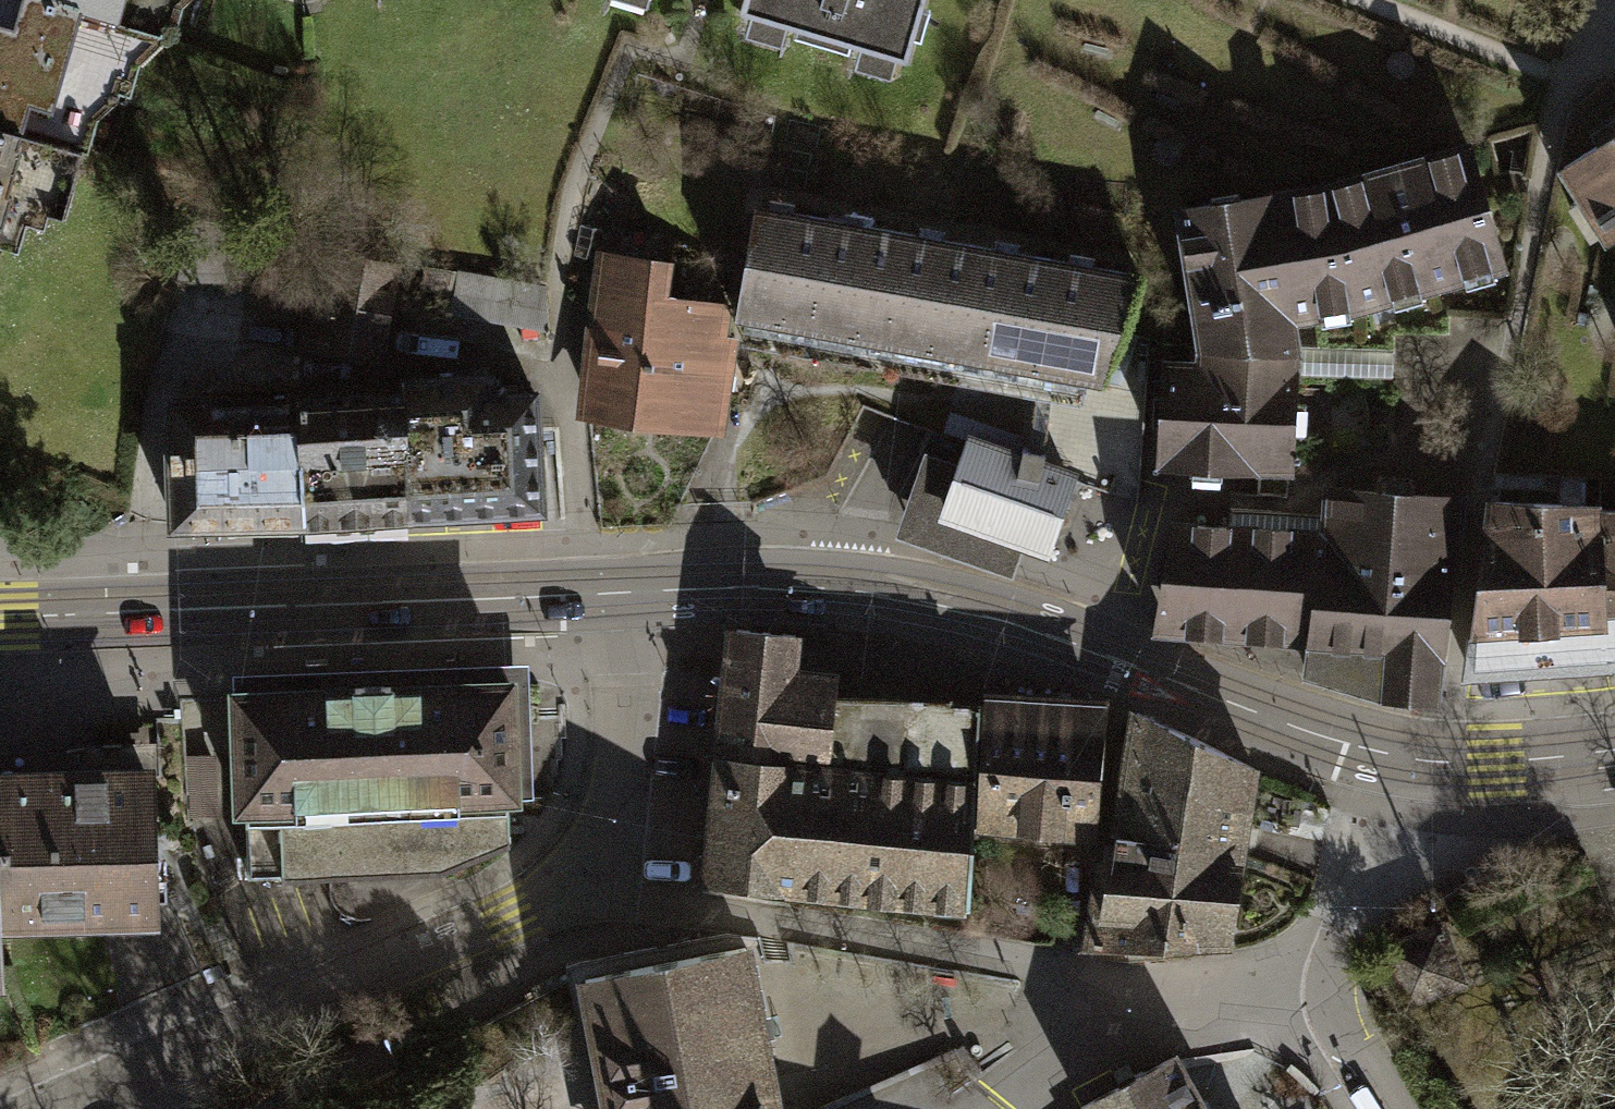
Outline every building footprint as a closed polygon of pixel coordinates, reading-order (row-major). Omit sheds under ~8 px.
[(148,26),(61,0),(0,0),(0,125),(79,149),(85,150),(106,82),(128,89),(148,26)] [(148,26),(171,33),(182,0),(61,0),(148,26)] [(738,9),(795,25),(792,33),(845,48),(847,41),(903,57),(909,34),(917,36),(925,8),(918,6),(919,0),(740,0),(738,9)] [(79,149),(0,125),(0,242),(16,247),(24,219),(42,225),(47,210),(59,213),(79,149)] [(1614,231),(1614,131),(1560,166),(1605,237),(1614,231)] [(1196,361),(1162,361),(1156,460),(1289,467),(1288,431),(1273,431),(1272,404),(1292,405),(1292,345),(1289,316),(1319,311),(1317,295),(1342,291),(1345,307),(1390,297),(1386,279),(1411,272),(1415,288),(1463,276),(1459,257),(1483,250),(1489,268),(1500,265),(1465,141),(1317,186),(1240,197),(1240,216),(1213,221),(1210,203),(1177,210),(1197,334),(1196,361)] [(746,206),(726,316),(1092,383),(1129,276),(746,206)] [(252,228),(192,218),(172,278),(242,289),(252,228)] [(664,261),(611,253),(606,292),(592,290),(588,323),(597,324),(586,402),(716,420),(728,335),(717,334),(721,303),(660,294),(664,261)] [(304,341),(376,352),(389,266),(317,255),(304,341)] [(539,282),(457,266),(452,294),(533,310),(539,282)] [(399,382),(400,395),(405,513),(537,507),(532,395),(490,397),(489,378),(399,382)] [(299,518),(405,513),(400,395),(294,399),(299,518)] [(170,521),(299,518),(294,399),(167,403),(170,521)] [(998,567),(1009,535),(1035,545),(1059,477),(1032,467),(1035,452),(1012,447),(1010,460),(961,443),(951,472),(920,461),(895,531),(998,567)] [(1325,535),(1175,522),(1157,628),(1309,640),(1306,672),(1384,695),(1434,698),(1460,499),(1326,488),(1325,535)] [(1489,501),(1470,670),(1599,661),(1614,660),(1614,510),(1596,509),(1596,505),(1489,501)] [(709,880),(969,909),(977,706),(945,706),(945,701),(823,698),(824,681),(790,678),(794,637),(736,630),(709,880)] [(499,683),(228,693),(228,802),(236,806),(239,873),(434,868),(500,843),(499,683)] [(1135,713),(1116,834),(1237,850),(1254,765),(1135,713)] [(1103,719),(986,714),(980,826),(1094,835),(1103,719)] [(160,903),(158,847),(145,847),(142,771),(0,776),(0,909),(160,903)] [(1226,941),(1237,850),(1116,834),(1099,831),(1086,944),(1226,941)] [(565,963),(574,1012),(591,1009),(610,1108),(775,1108),(749,969),(765,966),(759,938),(727,934),(565,963)] [(1080,1106),(1081,1108),(1201,1108),(1175,1062),(1173,1057),(1126,1081),(1080,1106)]
